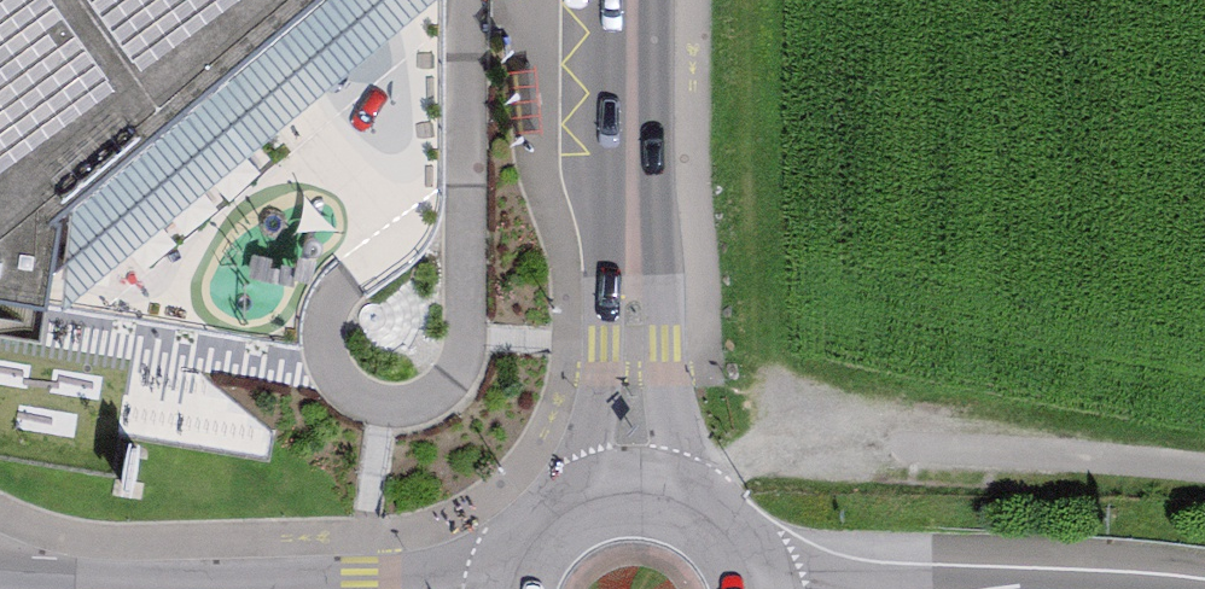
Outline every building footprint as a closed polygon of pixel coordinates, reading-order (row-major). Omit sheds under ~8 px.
[(44,324),(59,234),(295,35),(337,0),(0,0),(0,317),(44,324)]
